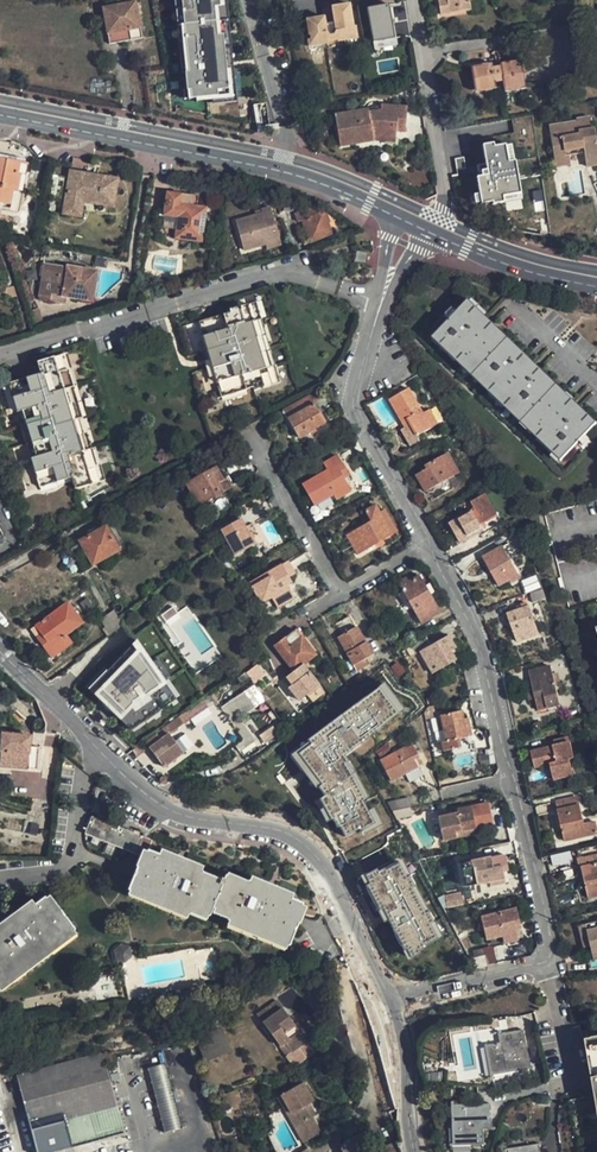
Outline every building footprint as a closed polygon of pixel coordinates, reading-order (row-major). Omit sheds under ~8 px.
[(179,74),(184,74),(187,73),(185,57),(184,57),(182,42),(184,42),(181,10),(179,10),(178,0),(172,0),(179,74)] [(179,10),(181,10),(184,42),(182,42),(184,57),(185,57),(187,73),(184,74),(185,91),(191,90),(192,99),(193,99),(211,97),(217,97),(218,100),(229,99),(228,93),(232,92),(230,76),(231,76),(230,69),(226,70),(224,50),(228,50),(226,30),(222,31),(221,14),(224,14),(223,0),(178,0),(179,10)] [(224,14),(221,14),(222,31),(226,30),(228,50),(224,50),(226,70),(230,69),(231,76),(230,76),(232,92),(228,93),(229,99),(218,100),(217,97),(211,97),(212,105),(236,102),(226,0),(223,0),(224,14)] [(437,15),(466,10),(464,0),(466,0),(435,0),(437,15)] [(140,29),(135,2),(116,5),(102,8),(106,35),(108,44),(142,37),(140,29)] [(393,40),(387,4),(365,8),(371,44),(393,40)] [(351,28),(347,5),(330,7),(332,24),(323,26),(322,17),(304,20),(307,36),(309,36),(310,39),(311,43),(314,42),(315,46),(327,44),(326,42),(326,40),(328,36),(332,35),(335,37),(335,40),(336,43),(347,41),(346,36),(354,35),(353,27),(351,28)] [(307,48),(315,46),(314,42),(311,43),(310,39),(305,40),(307,48)] [(468,67),(472,86),(481,84),(482,90),(494,87),(493,81),(501,79),(503,85),(504,90),(525,86),(519,59),(498,64),(499,67),(490,69),(489,63),(468,67)] [(192,99),(191,90),(185,91),(182,91),(183,100),(187,100),(187,103),(193,102),(193,99),(192,99)] [(373,140),(372,136),(394,138),(395,130),(403,131),(404,108),(379,105),(379,110),(367,112),(367,110),(333,116),(339,146),(373,140)] [(547,127),(552,158),(566,156),(573,155),(572,152),(581,151),(581,154),(583,168),(596,167),(592,131),(589,131),(587,120),(574,121),(574,124),(547,127)] [(474,177),(479,204),(490,202),(491,204),(502,202),(501,196),(518,193),(512,160),(506,161),(502,144),(491,146),(490,143),(480,145),(483,164),(476,165),(477,170),(478,170),(479,176),(474,177)] [(566,156),(552,158),(553,167),(568,165),(566,156)] [(462,157),(453,159),(455,169),(464,168),(462,157)] [(20,163),(0,160),(0,203),(11,205),(13,191),(17,192),(20,175),(18,174),(20,163)] [(114,212),(119,183),(94,179),(94,175),(73,172),(66,214),(82,217),(85,201),(93,202),(92,208),(114,212)] [(65,177),(51,175),(47,197),(62,199),(65,177)] [(19,210),(22,193),(17,192),(13,191),(11,205),(10,208),(19,210)] [(183,195),(169,193),(165,215),(180,217),(176,238),(203,243),(208,209),(193,206),(182,205),(183,195)] [(183,195),(182,205),(193,206),(195,197),(183,195)] [(290,209),(289,196),(282,196),(284,210),(290,209)] [(262,211),(235,219),(244,249),(266,242),(268,246),(282,243),(270,205),(261,208),(262,211)] [(330,235),(322,214),(319,215),(316,207),(306,210),(293,215),(296,224),(303,221),(311,242),(330,235)] [(372,264),(374,252),(359,250),(357,262),(372,264)] [(44,260),(38,298),(49,299),(50,291),(81,296),(84,282),(86,282),(87,275),(84,274),(85,267),(44,260)] [(87,297),(92,268),(85,267),(84,274),(87,275),(86,282),(84,282),(81,296),(87,297)] [(596,424),(467,299),(463,304),(435,333),(563,457),(591,429),(596,424)] [(253,390),(279,382),(274,364),(270,365),(256,319),(259,318),(254,302),(228,309),(229,312),(197,322),(220,397),(252,387),(253,390)] [(274,364),(259,318),(256,319),(270,365),(274,364)] [(563,457),(435,333),(432,336),(560,461),(563,457)] [(77,490),(104,481),(93,448),(89,450),(70,388),(74,387),(63,354),(37,362),(40,374),(8,384),(41,488),(73,478),(77,490)] [(74,387),(70,388),(89,450),(93,448),(74,387)] [(430,409),(423,413),(409,387),(389,398),(402,421),(408,418),(417,435),(438,424),(430,409)] [(325,421),(313,402),(287,417),(299,437),(325,421)] [(417,435),(408,418),(402,421),(405,428),(401,430),(410,445),(420,440),(417,435)] [(418,476),(427,491),(450,478),(459,473),(448,453),(427,465),(429,469),(418,476)] [(336,454),(322,462),(326,470),(301,484),(314,506),(333,496),(335,501),(350,491),(344,479),(349,476),(336,454)] [(198,505),(221,492),(216,482),(220,479),(214,467),(185,483),(198,505)] [(216,482),(221,492),(226,489),(220,479),(216,482)] [(486,495),(473,503),(475,508),(450,523),(461,542),(484,529),(481,524),(498,514),(486,495)] [(545,513),(568,605),(596,598),(596,500),(545,513)] [(358,554),(392,533),(379,512),(375,505),(365,511),(371,520),(347,535),(358,554)] [(397,530),(384,509),(379,512),(392,533),(397,530)] [(481,524),(484,529),(485,531),(502,522),(498,514),(481,524)] [(253,545),(248,535),(243,527),(238,519),(219,530),(235,556),(253,545)] [(249,524),(243,527),(248,535),(253,532),(249,524)] [(118,548),(105,525),(78,540),(92,563),(118,548)] [(92,563),(78,540),(69,546),(82,568),(92,563)] [(515,555),(508,543),(483,557),(499,585),(510,579),(511,582),(519,578),(509,559),(515,555)] [(288,561),(281,565),(289,578),(295,574),(288,561)] [(289,578),(281,565),(250,585),(268,614),(293,600),(285,588),(292,584),(289,578)] [(439,611),(418,576),(407,582),(405,578),(397,582),(399,586),(420,622),(439,611)] [(522,583),(526,592),(529,591),(541,586),(538,578),(522,583)] [(533,602),(545,598),(542,586),(541,586),(529,591),(533,602)] [(68,601),(34,625),(29,629),(48,657),(70,642),(65,634),(82,621),(68,601)] [(520,603),(521,607),(508,613),(518,640),(537,633),(525,601),(520,603)] [(179,615),(174,608),(167,613),(172,620),(179,615)] [(109,634),(122,624),(112,610),(99,619),(109,634)] [(172,620),(167,613),(162,615),(170,626),(181,618),(179,615),(172,620)] [(335,636),(355,670),(375,659),(355,624),(354,625),(349,616),(334,625),(339,634),(335,636)] [(293,670),(288,674),(294,682),(289,686),(300,700),(307,694),(313,701),(323,692),(301,664),(313,655),(294,630),(274,646),(293,670)] [(431,673),(455,659),(450,650),(454,647),(447,634),(430,644),(424,634),(404,644),(411,654),(418,650),(431,673)] [(105,669),(109,673),(124,663),(120,658),(129,649),(132,652),(138,648),(130,636),(125,642),(127,646),(105,669)] [(132,652),(129,649),(120,658),(124,663),(104,676),(101,673),(90,684),(98,691),(93,696),(100,703),(109,711),(116,718),(120,713),(130,723),(154,706),(157,710),(168,702),(155,683),(160,679),(138,648),(132,652)] [(258,669),(256,665),(245,672),(248,676),(254,684),(264,677),(258,669)] [(83,686),(93,696),(98,691),(90,684),(101,673),(104,676),(109,673),(102,666),(83,686)] [(536,701),(539,711),(561,705),(552,667),(529,672),(534,691),(536,701)] [(174,699),(160,679),(155,683),(168,702),(174,699)] [(254,704),(245,688),(221,704),(242,737),(235,742),(240,750),(256,739),(240,714),(254,704)] [(536,701),(534,691),(528,692),(530,702),(536,701)] [(396,713),(376,692),(309,740),(312,744),(298,753),(322,784),(319,787),(325,794),(320,800),(346,837),(374,818),(344,757),(396,713)] [(27,719),(30,722),(37,714),(17,696),(10,704),(16,710),(27,719)] [(191,706),(186,710),(191,716),(206,705),(202,699),(191,706)] [(109,711),(100,703),(100,704),(102,708),(104,710),(108,711),(109,711)] [(435,717),(432,704),(427,705),(425,708),(423,712),(424,719),(435,717)] [(120,713),(116,718),(130,731),(158,711),(157,710),(154,706),(130,723),(120,713)] [(27,719),(16,710),(9,717),(21,726),(27,719)] [(191,716),(186,710),(182,713),(178,716),(183,723),(191,716)] [(461,712),(440,716),(442,728),(437,729),(443,751),(448,750),(450,758),(475,752),(472,737),(467,738),(467,736),(471,735),(467,716),(462,718),(461,712)] [(163,765),(182,751),(178,745),(180,744),(176,738),(173,739),(168,733),(183,723),(178,716),(172,720),(157,732),(144,741),(149,746),(163,765)] [(2,731),(0,751),(0,764),(27,767),(29,745),(30,734),(2,731)] [(531,752),(536,769),(550,765),(554,783),(574,778),(570,760),(575,759),(571,742),(531,752)] [(140,744),(134,749),(138,754),(144,749),(140,744)] [(39,745),(29,745),(27,767),(37,768),(39,745)] [(409,782),(423,775),(415,760),(419,758),(412,745),(380,762),(390,782),(404,774),(409,782)] [(578,798),(556,804),(566,842),(596,834),(593,823),(585,825),(578,798)] [(388,805),(393,814),(410,810),(407,799),(388,805)] [(487,803),(456,809),(457,811),(457,813),(452,815),(438,818),(442,840),(455,837),(453,831),(473,827),(492,823),(487,803)] [(410,810),(393,814),(395,819),(411,815),(410,810)] [(158,855),(147,851),(151,840),(91,817),(84,834),(140,856),(127,895),(131,897),(187,919),(189,913),(207,921),(210,912),(230,921),(229,926),(287,950),(294,930),(292,929),(300,909),(248,887),(247,892),(226,882),(225,887),(200,877),(204,868),(160,849),(158,855)] [(453,831),(455,837),(474,834),(473,827),(453,831)] [(465,887),(504,879),(502,872),(508,870),(505,855),(460,864),(465,887)] [(580,869),(587,899),(596,897),(596,855),(578,859),(580,869)] [(401,859),(383,869),(384,871),(397,863),(405,878),(410,875),(401,859)] [(368,884),(365,885),(379,910),(381,909),(403,949),(406,947),(411,957),(412,956),(419,953),(418,950),(425,946),(424,945),(437,938),(431,926),(435,924),(430,914),(426,916),(410,888),(415,885),(410,875),(405,878),(397,863),(384,871),(383,868),(377,872),(376,869),(364,875),(368,884)] [(364,875),(365,875),(365,874),(360,877),(365,886),(368,884),(364,875)] [(416,885),(410,888),(426,916),(430,914),(416,885)] [(461,894),(446,897),(449,910),(463,907),(461,894)] [(48,904),(0,940),(0,992),(76,934),(77,933),(74,930),(64,915),(59,918),(48,904)] [(520,921),(516,907),(481,917),(487,939),(503,935),(505,942),(519,938),(518,937),(524,935),(522,928),(516,930),(514,923),(520,921)] [(381,909),(377,912),(383,923),(387,921),(381,909)] [(431,926),(437,938),(424,945),(425,946),(442,936),(436,924),(435,924),(431,926)] [(582,932),(585,946),(591,945),(592,951),(596,950),(596,929),(582,932)] [(121,964),(129,958),(128,948),(117,945),(110,951),(112,961),(121,964)] [(484,955),(487,965),(495,963),(491,946),(483,949),(484,955)] [(403,949),(400,950),(406,960),(412,957),(412,956),(411,957),(406,947),(403,949)] [(472,968),(487,965),(484,955),(470,958),(472,968)] [(293,1056),(309,1045),(281,1003),(260,1018),(281,1050),(287,1046),(293,1056)] [(500,1042),(492,1043),(496,1066),(508,1064),(509,1071),(529,1067),(525,1044),(527,1044),(524,1028),(508,1031),(510,1041),(500,1042)] [(209,1060),(228,1052),(220,1030),(200,1038),(209,1060)] [(510,1041),(508,1031),(498,1033),(500,1042),(510,1041)] [(508,1064),(496,1066),(492,1043),(486,1045),(491,1073),(509,1071),(508,1064)] [(287,1046),(281,1050),(288,1060),(293,1056),(287,1046)] [(104,1053),(60,1064),(81,1145),(98,1140),(123,1134),(116,1106),(104,1053)] [(166,1062),(147,1068),(165,1135),(183,1129),(166,1062)] [(60,1064),(18,1075),(30,1127),(37,1151),(55,1151),(81,1145),(60,1064)] [(308,1111),(312,1109),(306,1088),(282,1096),(289,1118),(290,1117),(294,1130),(307,1125),(303,1113),(308,1111)] [(289,1118),(282,1096),(278,1097),(294,1148),(312,1141),(307,1125),(294,1130),(290,1117),(289,1118)] [(493,1128),(491,1103),(452,1106),(454,1146),(485,1144),(484,1129),(493,1128)] [(303,1113),(307,1125),(311,1124),(308,1111),(303,1113)] [(358,1146),(371,1142),(365,1122),(353,1125),(358,1146)] [(384,1139),(385,1142),(397,1140),(400,1139),(396,1122),(382,1125),(384,1139)]
